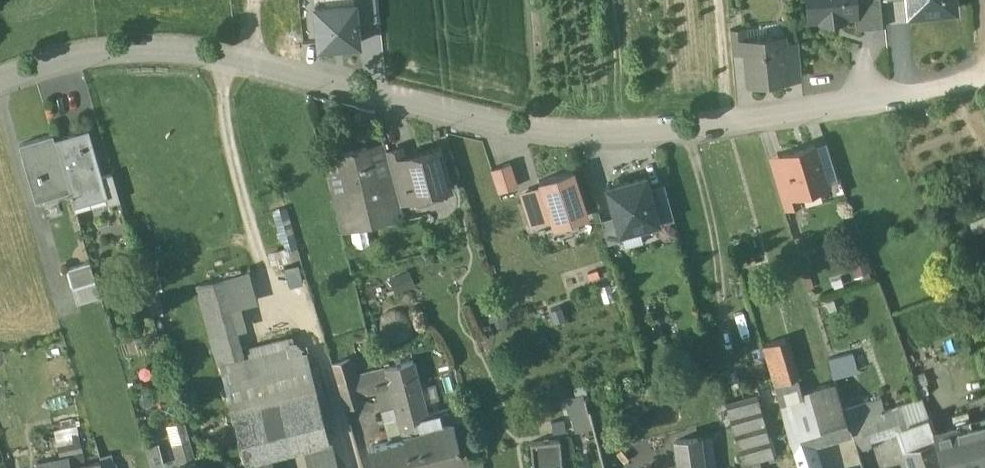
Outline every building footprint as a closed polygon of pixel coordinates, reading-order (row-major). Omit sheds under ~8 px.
[(355,2),(357,22),(380,20),(379,0),(355,0),(355,2)] [(809,18),(821,17),(823,17),(822,18),(824,19),(829,15),(837,14),(842,17),(843,16),(842,15),(845,15),(855,14),(857,14),(855,0),(807,0),(809,18)] [(857,14),(855,14),(857,28),(886,25),(884,0),(855,0),(857,14)] [(956,0),(906,0),(907,12),(957,7),(956,0)] [(316,6),(319,46),(359,42),(357,22),(355,2),(316,6)] [(745,28),(731,29),(733,53),(746,52),(745,40),(746,40),(745,28)] [(746,40),(745,40),(746,52),(748,82),(787,78),(787,77),(784,42),(783,36),(746,40)] [(799,41),(784,42),(787,77),(802,76),(799,41)] [(103,174),(89,128),(55,138),(70,189),(74,204),(108,194),(103,174)] [(55,138),(53,133),(20,142),(36,199),(70,189),(55,138)] [(367,145),(343,151),(348,169),(344,170),(348,186),(353,206),(354,206),(384,198),(378,176),(375,177),(367,145)] [(814,145),(782,154),(788,174),(794,193),(795,193),(827,184),(814,145)] [(402,146),(386,150),(392,172),(399,195),(400,199),(410,196),(411,196),(400,156),(404,155),(402,146)] [(404,155),(400,156),(411,196),(410,196),(418,200),(430,197),(434,190),(449,186),(448,183),(450,179),(447,168),(444,166),(438,146),(404,155)] [(343,151),(336,153),(341,170),(344,170),(348,169),(343,151)] [(341,170),(336,153),(323,155),(332,190),(348,186),(344,170),(341,170)] [(491,167),(499,189),(518,183),(510,161),(491,167)] [(551,216),(554,224),(588,213),(574,168),(539,179),(542,187),(551,216)] [(120,198),(112,171),(103,174),(108,194),(110,201),(120,198)] [(392,172),(378,176),(384,198),(399,195),(392,172)] [(788,174),(775,178),(784,207),(798,203),(795,193),(794,193),(788,174)] [(616,213),(621,230),(638,225),(640,230),(660,224),(659,219),(649,186),(646,175),(608,186),(616,213)] [(649,186),(659,219),(673,214),(664,182),(649,186)] [(348,186),(332,190),(339,218),(356,213),(354,206),(353,206),(348,186)] [(531,222),(551,216),(542,187),(522,193),(531,222)] [(609,242),(622,237),(621,230),(616,213),(602,219),(609,242)] [(90,259),(68,266),(73,285),(96,278),(90,259)] [(880,267),(863,272),(869,290),(885,285),(880,267)] [(247,325),(241,305),(258,301),(249,270),(196,285),(216,360),(218,359),(242,353),(236,328),(247,325)] [(96,278),(73,285),(78,301),(101,294),(96,278)] [(786,338),(763,345),(780,401),(805,393),(786,338)] [(251,385),(311,369),(307,350),(290,345),(243,357),(251,385)] [(242,353),(218,359),(227,391),(251,385),(243,357),(242,353)] [(854,353),(829,359),(833,370),(856,364),(854,353)] [(350,357),(332,363),(339,387),(357,382),(355,375),(350,357)] [(414,360),(355,375),(357,382),(361,395),(377,391),(390,442),(404,438),(403,434),(452,421),(449,408),(428,414),(414,360)] [(251,385),(227,391),(232,410),(316,390),(311,369),(251,385)] [(357,382),(339,387),(346,407),(363,402),(361,395),(357,382)] [(805,393),(780,401),(793,446),(811,440),(850,430),(836,384),(805,393)] [(316,390),(232,410),(244,459),(268,454),(306,445),(328,440),(316,390)] [(758,394),(727,402),(744,464),(762,460),(769,457),(775,456),(758,394)] [(586,398),(566,405),(570,417),(572,416),(589,412),(586,398)] [(881,398),(865,403),(869,416),(885,411),(881,398)] [(931,420),(911,427),(909,420),(897,424),(891,409),(885,411),(869,416),(857,420),(850,422),(858,451),(872,446),(871,442),(898,432),(909,465),(915,463),(910,449),(937,438),(931,420)] [(589,412),(572,416),(579,445),(596,440),(589,412)] [(544,435),(569,429),(566,417),(541,423),(544,435)] [(403,434),(404,438),(390,442),(371,447),(377,467),(427,467),(462,459),(452,421),(403,434)] [(679,425),(684,467),(702,467),(695,421),(679,425)] [(949,430),(962,467),(984,467),(984,421),(949,430)] [(476,428),(464,430),(466,444),(478,442),(476,428)] [(937,438),(910,449),(915,463),(917,467),(949,467),(937,438)] [(190,439),(175,444),(181,463),(196,459),(190,439)] [(306,445),(311,467),(323,467),(334,465),(328,440),(306,445)] [(532,452),(534,467),(561,467),(558,440),(531,443),(532,452)] [(617,440),(598,445),(603,467),(624,467),(617,440)] [(793,446),(800,467),(819,467),(811,440),(793,446)] [(146,448),(152,467),(165,464),(159,444),(146,448)] [(244,459),(247,467),(272,467),(268,454),(244,459)] [(112,455),(100,457),(101,460),(102,466),(114,464),(112,455)] [(72,466),(70,456),(37,463),(38,467),(102,467),(102,466),(101,460),(72,466)] [(181,463),(182,467),(198,467),(196,459),(181,463)] [(744,464),(745,467),(764,467),(762,460),(744,464)]
